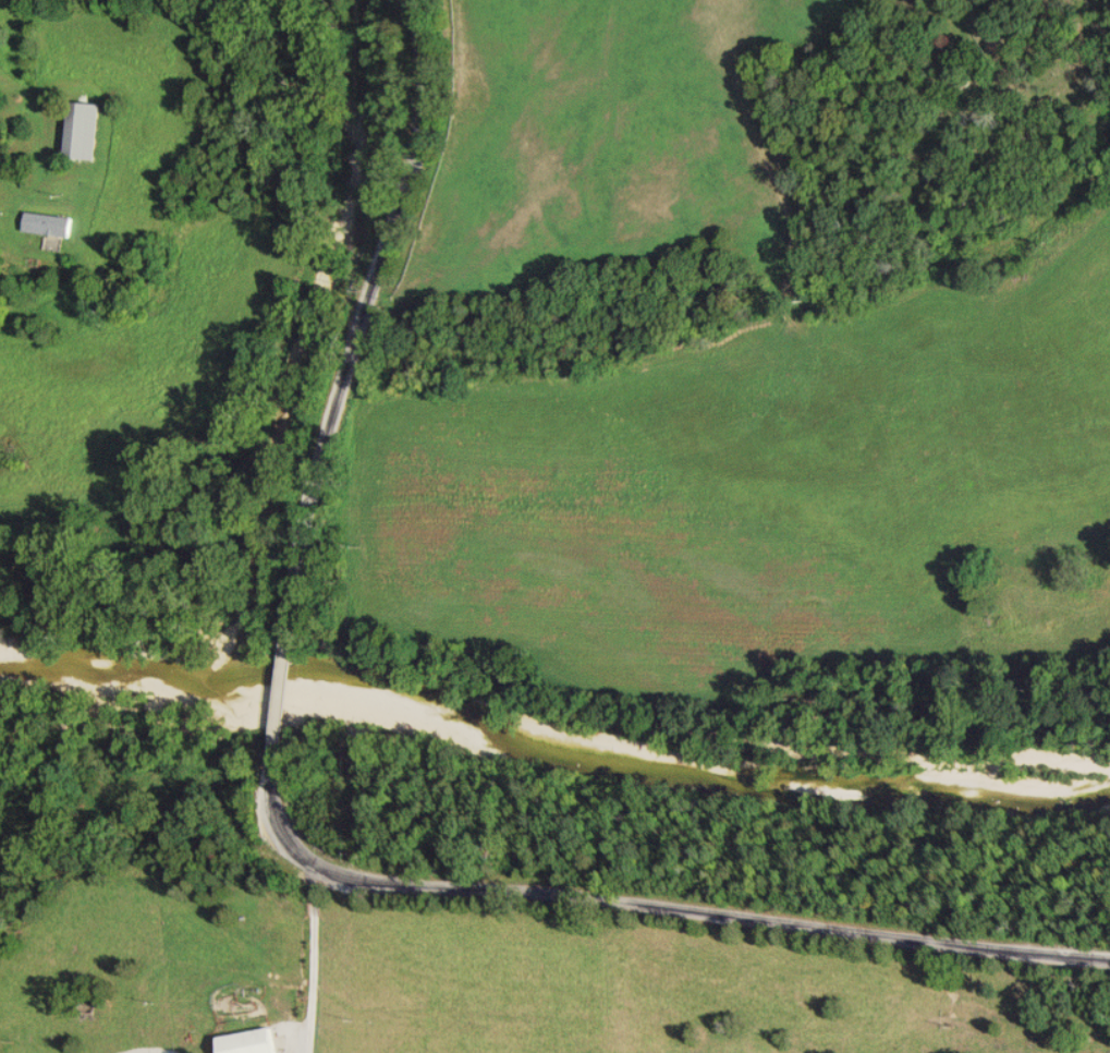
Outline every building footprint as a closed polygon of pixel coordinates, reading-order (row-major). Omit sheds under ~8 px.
[(101,158),(105,103),(75,100),(70,156),(101,158)] [(26,232),(74,236),(76,216),(28,212),(26,232)] [(276,1027),(227,1036),(230,1052),(281,1052),(276,1027)]
